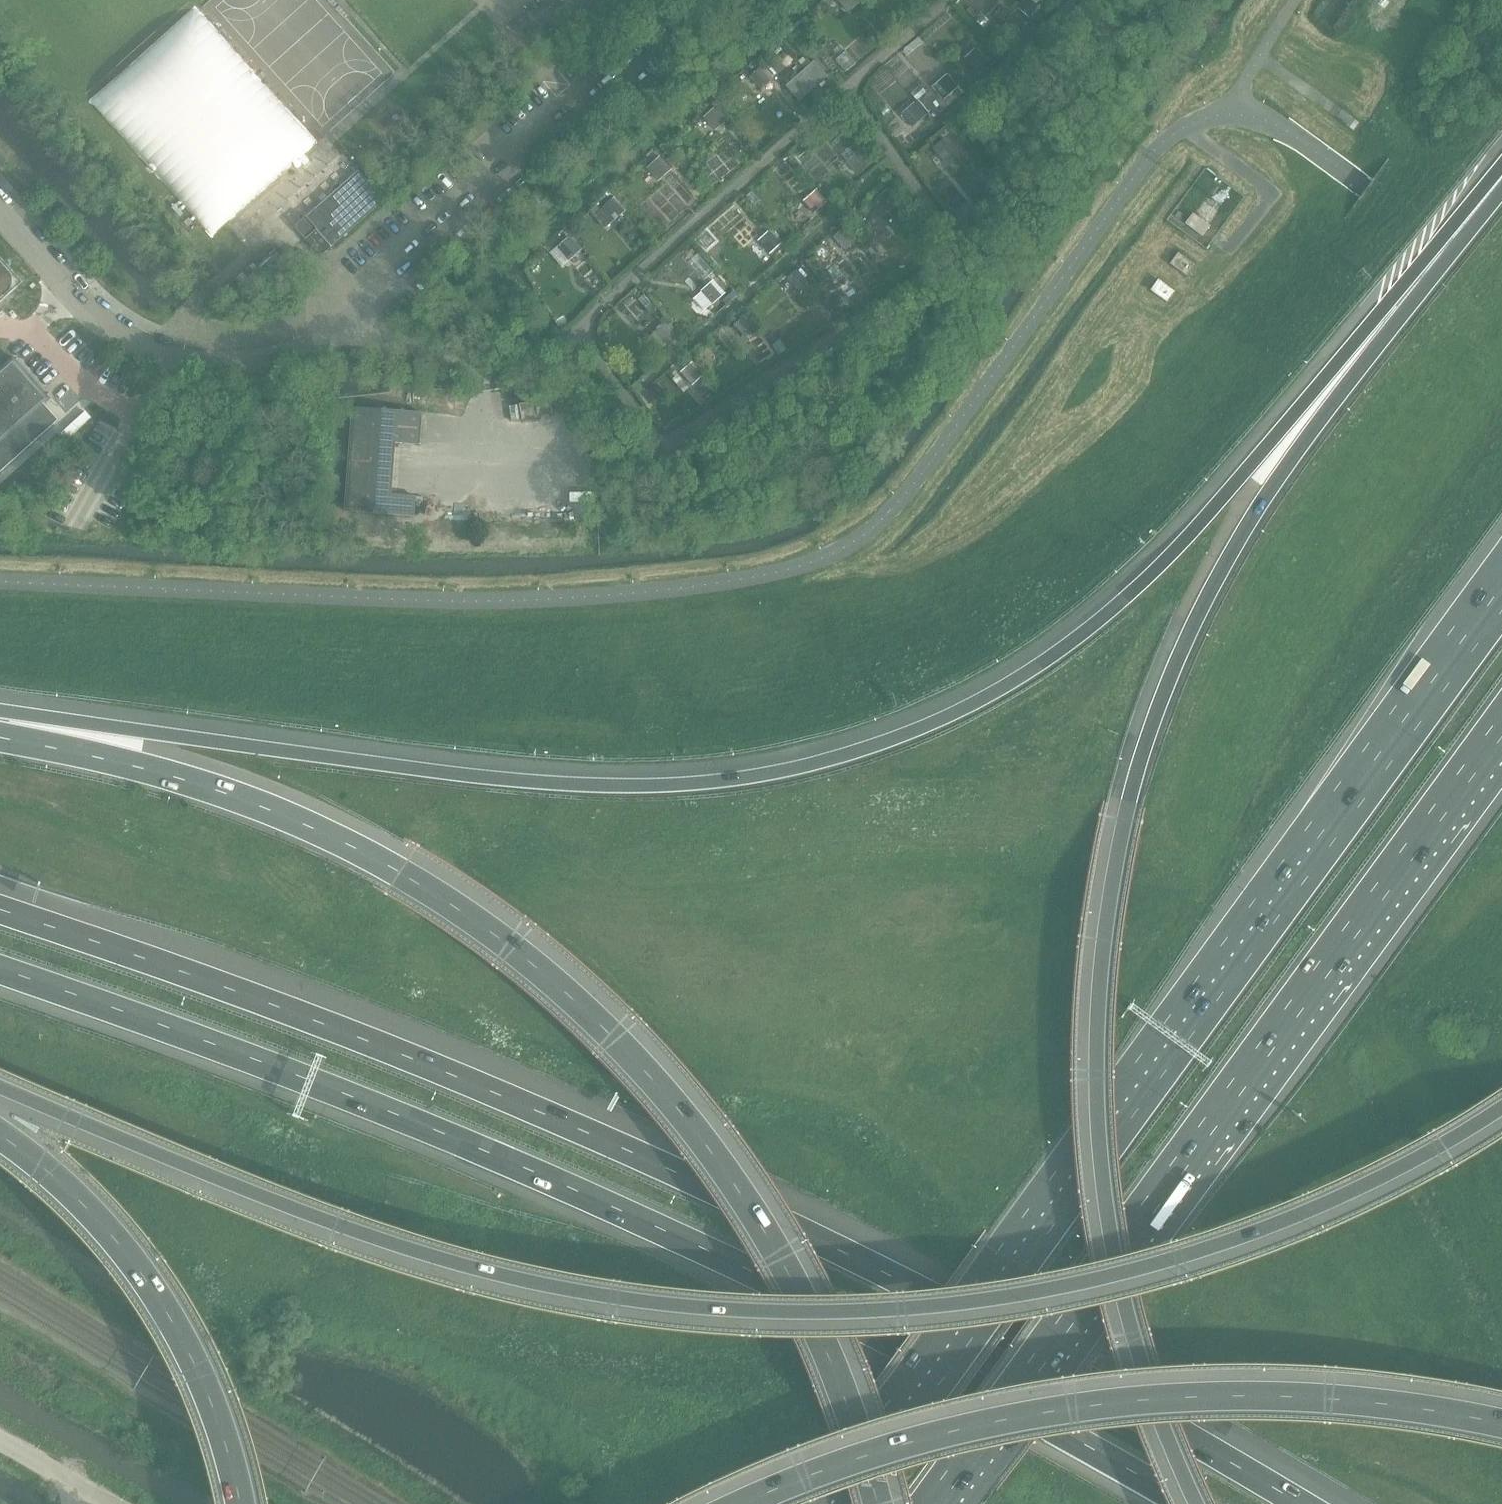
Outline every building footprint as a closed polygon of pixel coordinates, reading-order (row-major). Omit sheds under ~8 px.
[(855,0),(839,0),(826,12),(843,29),(864,9),(855,0)] [(989,66),(972,49),(951,69),(968,86),(989,66)] [(792,117),(841,74),(822,52),(773,94),(792,117)] [(593,60),(586,66),(596,78),(603,71),(593,60)] [(761,64),(748,76),(760,90),(774,78),(761,64)] [(946,74),(932,86),(943,99),(957,87),(946,74)] [(932,118),(916,100),(895,120),(911,138),(932,118)] [(726,135),(709,117),(688,137),(705,155),(726,135)] [(966,150),(950,133),(929,153),(945,170),(966,150)] [(872,176),(855,159),(834,179),(851,197),(872,176)] [(667,184),(653,169),(635,186),(650,201),(667,184)] [(305,216),(294,226),(305,239),(309,243),(320,256),(331,247),(383,201),(384,200),(372,187),(357,170),(357,171),(306,217),(305,216)] [(826,215),(809,198),(788,218),(805,235),(826,215)] [(901,217),(883,198),(857,222),(875,241),(901,217)] [(630,217),(615,202),(596,220),(611,235),(630,217)] [(1192,213),(1185,223),(1202,236),(1209,226),(1192,213)] [(843,228),(832,237),(844,250),(854,241),(843,228)] [(766,232),(757,240),(768,253),(777,245),(766,232)] [(583,262),(567,245),(546,265),(562,282),(583,262)] [(287,263),(274,248),(256,264),(263,272),(260,274),(267,281),(287,263)] [(1177,252),(1169,263),(1186,276),(1194,265),(1177,252)] [(1157,279),(1150,290),(1166,302),(1174,291),(1157,279)] [(714,280),(693,299),(704,311),(725,292),(714,280)] [(806,297),(789,280),(768,300),(785,317),(806,297)] [(762,339),(745,322),(724,342),(741,359),(762,339)] [(682,347),(665,329),(644,349),(661,367),(682,347)] [(710,381),(694,363),(673,384),(690,401),(710,381)] [(0,374),(0,471),(58,420),(41,401),(43,398),(12,364),(0,374)] [(388,494),(392,441),(417,443),(420,412),(352,407),(345,511),(411,515),(412,495),(388,494)]
